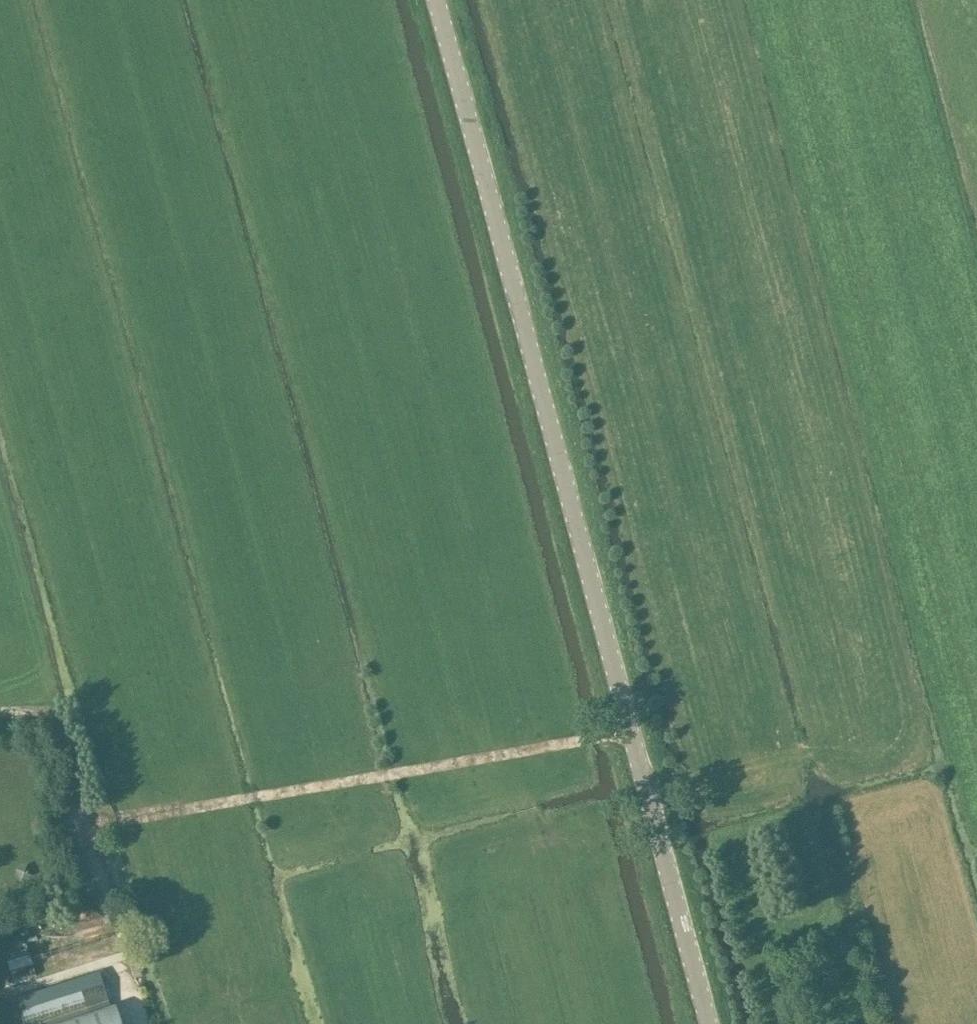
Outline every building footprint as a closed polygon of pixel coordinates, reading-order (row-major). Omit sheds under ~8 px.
[(115,1006),(61,1023),(121,1023),(115,1006)]
